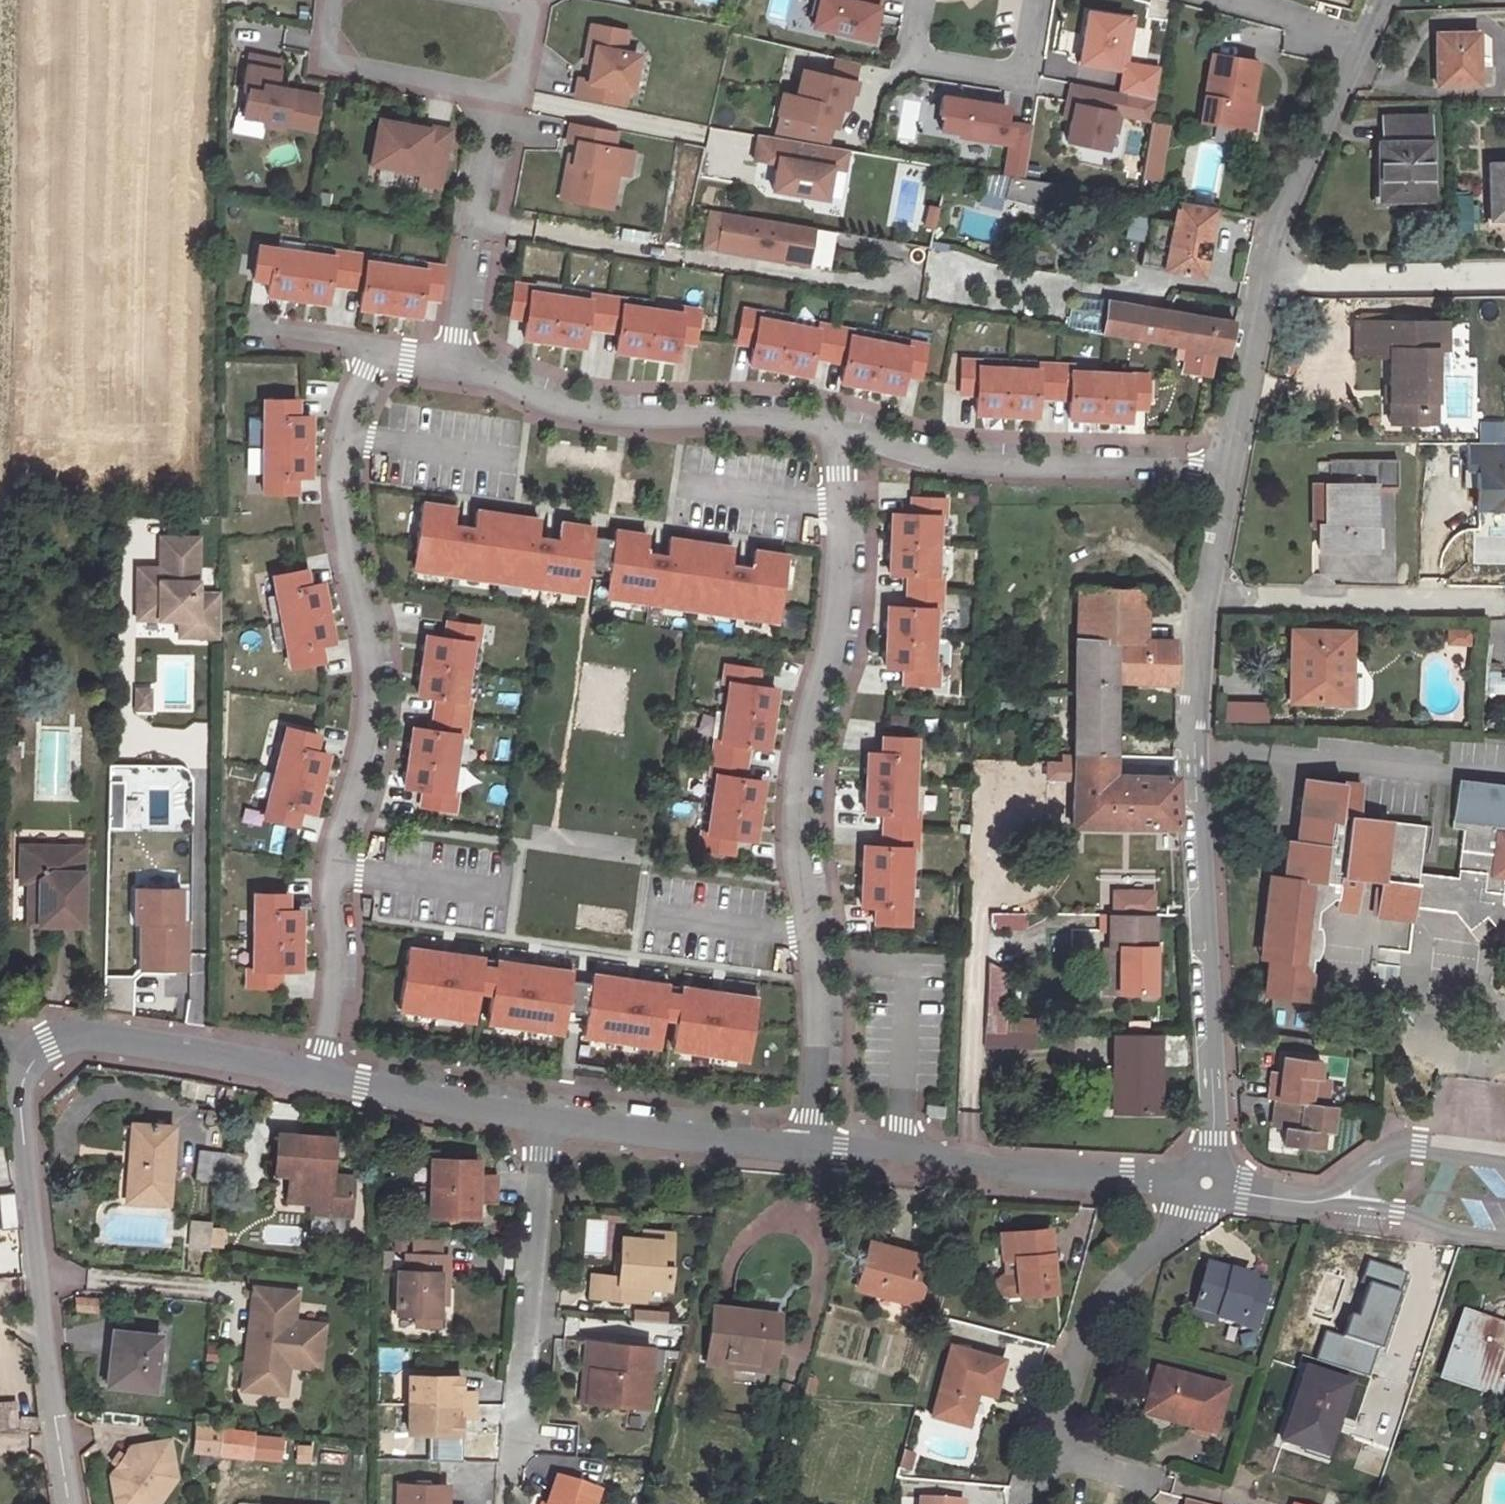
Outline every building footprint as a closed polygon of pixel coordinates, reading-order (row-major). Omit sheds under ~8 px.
[(809,15),(824,19),(831,31),(870,40),(875,22),(871,22),(873,13),(877,14),(880,0),(813,0),(809,15)] [(1133,19),(1087,11),(1079,64),(1123,71),(1120,94),(1123,95),(1154,101),(1159,69),(1125,63),(1133,19)] [(591,25),(587,46),(595,48),(592,62),(589,80),(579,79),(576,95),(615,102),(618,87),(625,88),(631,89),(637,55),(622,52),(626,31),(591,25)] [(1476,34),(1436,34),(1436,86),(1474,85),(1474,69),(1477,68),(1476,34)] [(595,48),(587,46),(585,61),(592,62),(595,48)] [(286,124),(315,129),(321,95),(277,87),(282,61),(250,55),(243,89),(247,90),(243,116),(266,120),(265,125),(285,129),(286,124)] [(1258,62),(1212,55),(1202,122),(1247,129),(1251,103),(1258,62)] [(836,58),(831,77),(855,82),(859,64),(836,58)] [(796,97),(784,94),(779,114),(833,127),(838,108),(845,109),(849,93),(852,93),(855,82),(831,77),(803,70),(796,97)] [(1120,94),(1072,84),(1068,104),(1075,106),(1072,119),(1068,141),(1106,149),(1110,131),(1116,132),(1123,95),(1120,94)] [(625,88),(618,87),(615,102),(623,104),(625,88)] [(996,105),(941,96),(938,114),(940,114),(938,129),(957,132),(956,135),(1008,143),(1003,175),(1024,178),(1032,127),(1003,122),(1005,111),(995,110),(996,105)] [(1257,104),(1251,103),(1247,129),(1253,130),(1257,104)] [(1075,106),(1068,104),(1065,118),(1072,119),(1075,106)] [(833,127),(779,114),(773,138),(829,147),(833,127)] [(232,131),(260,138),(264,124),(236,116),(232,131)] [(1428,116),(1385,117),(1385,141),(1379,142),(1380,199),(1429,198),(1428,116)] [(380,118),(372,163),(422,172),(420,182),(441,185),(451,129),(430,125),(430,128),(380,118)] [(1167,124),(1150,122),(1141,179),(1157,181),(1167,124)] [(615,133),(570,125),(567,141),(577,143),(574,156),(573,164),(567,163),(560,198),(601,206),(608,171),(616,173),(627,175),(632,152),(612,148),(615,133)] [(773,138),(757,135),(753,160),(775,164),(771,190),(824,199),(829,167),(842,169),(845,150),(829,147),(773,138)] [(577,143),(567,141),(564,154),(574,156),(577,143)] [(1490,164),(1491,218),(1504,218),(1504,164),(1490,164)] [(608,171),(601,206),(609,208),(616,173),(608,171)] [(389,173),(389,187),(416,187),(416,174),(389,173)] [(1115,193),(1111,210),(1124,212),(1128,195),(1115,193)] [(1213,209),(1177,203),(1174,223),(1149,218),(1142,265),(1201,277),(1213,209)] [(932,228),(935,208),(926,207),(923,227),(932,228)] [(813,228),(710,210),(706,234),(719,236),(717,248),(807,264),(813,228)] [(813,228),(807,264),(827,268),(833,232),(813,228)] [(719,236),(706,234),(704,246),(717,248),(719,236)] [(297,296),(304,251),(258,245),(254,276),(268,278),(268,292),(297,296)] [(330,282),(346,285),(351,252),(334,250),(334,255),(304,251),(297,296),(328,301),(330,282)] [(390,310),(396,265),(368,261),(369,255),(351,252),(346,285),(363,287),(360,306),(390,310)] [(438,297),(443,266),(426,263),(425,269),(396,265),(390,310),(420,314),(423,295),(438,297)] [(553,340),(560,295),(531,291),(532,285),(515,282),(510,315),(527,317),(524,336),(553,340)] [(1002,291),(988,289),(985,307),(998,310),(1002,291)] [(585,326),(602,328),(607,296),(589,293),(588,299),(560,295),(553,340),(583,345),(585,326)] [(645,354),(652,308),(623,304),(624,298),(607,296),(602,328),(619,330),(616,350),(645,354)] [(1107,302),(1102,333),(1226,353),(1233,323),(1107,302)] [(694,342),(699,309),(681,307),(680,312),(652,308),(645,354),(675,358),(678,339),(694,342)] [(779,368),(788,323),(759,318),(761,312),(743,308),(737,340),(753,343),(749,363),(779,368)] [(1422,401),(1435,401),(1435,349),(1446,349),(1446,323),(1356,322),(1355,355),(1390,355),(1389,422),(1421,422),(1422,401)] [(812,356),(828,359),(834,326),(817,323),(816,329),(788,323),(779,368),(809,374),(812,356)] [(870,386),(879,342),(850,336),(852,330),(834,326),(828,359),(844,362),(841,381),(870,386)] [(920,376),(925,344),(909,341),(908,347),(879,342),(870,386),(900,392),(903,373),(920,376)] [(974,412),(1006,414),(1008,368),(978,367),(978,361),(961,360),(960,393),(975,393),(974,412)] [(1052,397),(1054,365),(1036,364),(1035,370),(1008,368),(1006,414),(1034,415),(1035,396),(1052,397)] [(1068,418),(1098,419),(1101,373),(1070,371),(1071,366),(1054,365),(1052,397),(1069,398),(1068,418)] [(1144,408),(1146,375),(1101,373),(1098,419),(1127,421),(1128,407),(1144,408)] [(264,398),(264,444),(310,444),(310,414),(296,414),(296,398),(264,398)] [(1438,402),(1435,401),(1422,401),(1421,422),(1421,425),(1438,425),(1438,402)] [(310,474),(310,444),(264,444),(264,491),(295,491),(296,474),(310,474)] [(1467,444),(1467,468),(1478,468),(1478,510),(1504,510),(1504,444),(1467,444)] [(1329,459),(1329,485),(1374,487),(1397,487),(1397,460),(1329,459)] [(1312,521),(1317,521),(1322,521),(1322,485),(1311,485),(1312,521)] [(1374,487),(1329,485),(1322,485),(1322,521),(1317,521),(1317,550),(1374,551),(1374,487)] [(945,498),(912,496),(911,513),(892,512),(891,542),(937,544),(938,515),(944,515),(945,498)] [(578,575),(585,576),(591,534),(592,526),(560,522),(558,541),(536,538),(539,518),(477,509),(474,529),(451,525),(454,507),(422,502),(415,551),(417,552),(415,567),(490,578),(493,562),(508,564),(505,580),(576,590),(578,575)] [(647,534),(615,529),(614,538),(601,536),(595,577),(615,580),(613,595),(683,606),(686,590),(701,592),(698,608),(776,619),(786,555),(754,550),(751,569),(729,566),(732,547),(669,537),(666,557),(644,554),(647,534)] [(219,634),(220,590),(197,590),(198,535),(160,534),(160,565),(138,565),(137,579),(143,580),(143,593),(137,593),(137,616),(179,617),(197,617),(197,634),(219,634)] [(595,577),(601,536),(591,534),(585,576),(595,577)] [(937,544),(891,542),(890,572),(909,573),(908,589),(941,590),(942,573),(936,573),(937,544)] [(490,578),(505,580),(508,564),(493,562),(490,578)] [(273,573),(282,619),(327,610),(321,581),(307,584),(304,567),(273,573)] [(1071,755),(1114,757),(1114,682),(1113,643),(1140,644),(1140,684),(1174,685),(1174,640),(1144,638),(1145,590),(1073,588),(1071,755)] [(940,608),(941,590),(908,589),(907,606),(888,605),(887,635),(933,637),(934,608),(940,608)] [(683,606),(698,608),(701,592),(686,590),(683,606)] [(333,640),(327,610),(282,619),(291,665),(321,659),(318,643),(333,640)] [(197,617),(179,617),(179,634),(197,634),(197,617)] [(426,634),(422,663),(467,670),(472,642),(478,643),(480,625),(448,620),(445,636),(426,634)] [(1470,628),(1449,627),(1449,642),(1469,643),(1470,628)] [(1340,677),(1346,677),(1347,633),(1297,632),(1295,675),(1290,675),(1289,700),(1339,702),(1340,677)] [(933,637),(887,635),(885,665),(905,666),(904,682),(937,683),(937,666),(932,666),(933,637)] [(1113,643),(1114,682),(1140,684),(1140,644),(1113,643)] [(463,699),(467,670),(422,663),(418,693),(437,696),(434,712),(467,716),(469,700),(463,699)] [(730,682),(726,710),(771,717),(776,687),(757,685),(758,671),(726,666),(724,681),(730,682)] [(150,688),(137,688),(137,706),(150,707),(150,688)] [(1269,700),(1226,699),(1225,720),(1269,721),(1269,700)] [(767,747),(771,717),(726,710),(722,739),(716,738),(713,756),(751,761),(753,745),(767,747)] [(467,716),(434,712),(432,729),(413,726),(409,755),(454,762),(458,734),(464,735),(467,716)] [(286,725),(275,770),(319,781),(327,752),(313,749),(317,733),(286,725)] [(67,734),(42,733),(40,787),(46,788),(48,791),(52,793),(55,793),(58,791),(60,788),(66,788),(67,734)] [(915,736),(882,734),(881,751),(868,750),(866,780),(913,782),(915,736)] [(450,792),(454,762),(409,755),(404,785),(423,788),(421,804),(453,809),(455,792),(450,792)] [(1114,774),(1114,757),(1071,755),(1070,826),(1160,828),(1179,829),(1176,776),(1114,774)] [(751,761),(713,756),(711,773),(716,774),(712,802),(758,808),(762,779),(748,777),(751,761)] [(985,778),(985,761),(974,761),(973,777),(985,778)] [(109,765),(109,828),(187,828),(187,765),(109,765)] [(312,811),(319,781),(275,770),(263,816),(295,823),(299,808),(312,811)] [(913,782),(866,780),(865,810),(884,811),(884,828),(917,829),(918,811),(911,811),(913,782)] [(1261,918),(1315,924),(1317,908),(1332,896),(1338,896),(1337,909),(1355,911),(1358,878),(1382,881),(1378,916),(1411,919),(1413,905),(1454,911),(1462,920),(1480,908),(1486,916),(1498,931),(1504,926),(1504,795),(1456,789),(1452,827),(1463,828),(1456,878),(1418,872),(1424,826),(1357,819),(1360,787),(1304,780),(1296,841),(1287,840),(1283,878),(1275,877),(1265,886),(1261,918)] [(1456,789),(1504,795),(1504,788),(1457,781),(1456,789)] [(754,839),(758,808),(712,802),(708,831),(702,830),(700,848),(732,853),(734,836),(754,839)] [(314,837),(322,820),(305,812),(298,830),(314,837)] [(916,847),(917,829),(884,828),(883,844),(864,843),(862,873),(908,875),(910,846),(916,847)] [(20,847),(19,873),(40,874),(39,924),(81,925),(83,848),(20,847)] [(40,874),(19,873),(19,882),(28,882),(27,924),(39,924),(40,874)] [(908,875),(862,873),(861,903),(875,904),(874,920),(906,922),(908,875)] [(1265,875),(1265,886),(1275,877),(1265,875)] [(915,879),(914,909),(926,910),(926,879),(915,879)] [(136,889),(136,920),(146,920),(147,969),(185,968),(185,920),(180,920),(180,889),(136,889)] [(254,892),(253,938),(299,938),(299,908),(286,908),(286,892),(254,892)] [(1469,929),(1486,916),(1480,908),(1462,920),(1469,929)] [(1153,915),(1110,914),(1110,949),(1120,949),(1121,994),(1155,993),(1155,946),(1153,945),(1153,915)] [(992,916),(992,928),(1022,928),(1022,916),(992,916)] [(1257,959),(1265,960),(1268,960),(1266,994),(1305,1000),(1315,924),(1261,918),(1257,959)] [(146,920),(136,920),(136,933),(140,933),(141,969),(147,969),(146,920)] [(299,968),(299,938),(253,938),(253,967),(246,967),(246,985),(280,985),(280,968),(299,968)] [(408,942),(398,1007),(473,1018),(477,989),(493,991),(488,1020),(561,1031),(563,1020),(569,979),(571,966),(538,961),(535,984),(522,982),(525,961),(496,957),(496,959),(481,957),(481,954),(453,950),(450,971),(437,969),(440,947),(408,942)] [(1120,949),(1110,949),(1110,994),(1121,994),(1120,949)] [(578,980),(572,1021),(585,1023),(583,1034),(657,1045),(662,1015),(676,1018),(672,1047),(745,1058),(755,993),(723,988),(719,1011),(707,1009),(710,987),(681,983),(680,987),(666,984),(666,981),(637,977),(634,998),(622,996),(625,974),(592,969),(590,982),(578,980)] [(0,972),(0,985),(9,986),(11,972),(0,972)] [(578,980),(569,979),(563,1020),(572,1021),(578,980)] [(1034,1020),(986,1020),(985,1034),(1034,1034),(1034,1020)] [(1034,1034),(985,1034),(985,1046),(1034,1046),(1034,1034)] [(1160,1035),(1115,1035),(1115,1066),(1124,1067),(1124,1112),(1160,1112),(1162,1069),(1159,1070),(1160,1035)] [(1281,1082),(1271,1081),(1269,1099),(1276,1099),(1274,1116),(1287,1118),(1286,1129),(1284,1144),(1319,1148),(1321,1132),(1328,1132),(1332,1107),(1324,1105),(1327,1079),(1317,1077),(1319,1061),(1285,1057),(1282,1073),(1281,1082)] [(1124,1067),(1115,1066),(1114,1112),(1124,1112),(1124,1067)] [(1273,1072),(1271,1081),(1281,1082),(1282,1073),(1273,1072)] [(944,1107),(925,1105),(924,1115),(943,1118),(944,1107)] [(1273,1127),(1286,1129),(1287,1118),(1274,1116),(1273,1127)] [(132,1127),(131,1147),(127,1196),(162,1200),(164,1175),(167,1130),(132,1127)] [(333,1139),(294,1136),(276,1135),(274,1173),(288,1174),(294,1175),(294,1181),(288,1181),(287,1200),(311,1201),(327,1203),(328,1212),(341,1213),(352,1205),(353,1185),(347,1178),(331,1177),(333,1139)] [(193,1179),(220,1184),(223,1153),(198,1150),(193,1179)] [(220,1184),(218,1207),(237,1210),(242,1157),(223,1153),(220,1184)] [(476,1159),(431,1158),(431,1215),(474,1215),(474,1201),(494,1202),(494,1175),(475,1175),(476,1159)] [(311,1211),(328,1212),(327,1203),(311,1201),(311,1211)] [(211,1225),(193,1223),(191,1248),(209,1249),(211,1225)] [(1053,1290),(1047,1228),(1000,1233),(1004,1273),(995,1279),(996,1291),(1006,1295),(1053,1290)] [(644,1230),(643,1240),(659,1241),(657,1264),(668,1264),(671,1233),(644,1230)] [(659,1241),(643,1240),(621,1237),(620,1254),(623,1254),(621,1277),(612,1276),(593,1274),(591,1295),(643,1299),(644,1286),(667,1288),(668,1264),(657,1264),(659,1241)] [(412,1254),(440,1255),(440,1241),(411,1240),(412,1254)] [(927,1258),(870,1243),(857,1288),(878,1294),(879,1288),(916,1298),(927,1258)] [(446,1255),(440,1255),(412,1254),(406,1253),(405,1271),(397,1271),(396,1314),(415,1315),(415,1326),(437,1327),(437,1304),(438,1272),(446,1272),(446,1255)] [(613,1253),(612,1276),(621,1277),(623,1254),(620,1254),(613,1253)] [(1242,1308),(1257,1313),(1266,1286),(1249,1281),(1250,1277),(1206,1264),(1193,1305),(1215,1311),(1214,1316),(1237,1324),(1242,1308)] [(446,1304),(446,1272),(438,1272),(437,1304),(446,1304)] [(295,1290),(252,1286),(248,1331),(258,1331),(257,1344),(247,1343),(243,1388),(271,1391),(273,1373),(288,1375),(289,1363),(320,1366),(324,1321),(293,1319),(295,1290)] [(95,1300),(77,1299),(78,1310),(95,1312),(95,1300)] [(1212,1322),(1214,1316),(1215,1311),(1193,1305),(1190,1315),(1212,1322)] [(778,1314),(713,1307),(707,1353),(772,1360),(778,1314)] [(1253,1328),(1257,1313),(1242,1308),(1237,1324),(1253,1328)] [(634,1313),(633,1321),(666,1324),(666,1315),(634,1313)] [(1479,1320),(1462,1314),(1441,1377),(1495,1395),(1502,1375),(1496,1373),(1504,1347),(1504,1336),(1477,1327),(1479,1320)] [(1479,1320),(1477,1327),(1504,1336),(1504,1329),(1479,1320)] [(153,1389),(159,1336),(116,1331),(113,1362),(110,1361),(108,1383),(153,1389)] [(258,1331),(248,1331),(247,1343),(257,1344),(258,1331)] [(650,1346),(597,1343),(596,1372),(587,1371),(585,1402),(646,1406),(650,1346)] [(1002,1359),(950,1345),(930,1413),(966,1424),(975,1390),(993,1394),(1002,1359)] [(1496,1373),(1502,1375),(1504,1364),(1504,1347),(1496,1373)] [(771,1369),(772,1360),(707,1353),(706,1361),(771,1369)] [(1176,1416),(1174,1422),(1212,1433),(1225,1390),(1156,1369),(1145,1408),(1176,1416)] [(1349,1385),(1305,1370),(1280,1441),(1318,1454),(1328,1422),(1336,1425),(1349,1385)] [(288,1375),(273,1373),(271,1391),(287,1392),(288,1375)] [(455,1388),(455,1375),(410,1374),(409,1431),(454,1433),(455,1416),(460,1416),(471,1417),(472,1389),(461,1388),(455,1388)] [(797,1388),(783,1384),(776,1407),(790,1412),(797,1388)] [(0,1401),(0,1428),(41,1430),(39,1416),(17,1416),(16,1400),(0,1401)] [(1143,1414),(1174,1422),(1176,1416),(1145,1408),(1143,1414)] [(1325,1457),(1336,1425),(1328,1422),(1318,1454),(1325,1457)] [(221,1453),(222,1433),(196,1430),(195,1450),(221,1453)] [(788,1447),(792,1434),(782,1431),(778,1444),(788,1447)] [(238,1434),(222,1433),(221,1453),(236,1454),(238,1434)] [(238,1434),(236,1454),(250,1455),(252,1435),(238,1434)] [(801,1437),(792,1434),(788,1447),(797,1450),(801,1437)] [(282,1438),(252,1435),(250,1455),(280,1458),(282,1438)] [(175,1477),(169,1438),(131,1444),(124,1455),(120,1463),(111,1474),(116,1503),(155,1503),(152,1493),(163,1478),(175,1477)] [(395,1442),(381,1441),(381,1458),(395,1458),(395,1442)] [(311,1445),(297,1444),(297,1460),(310,1462),(311,1445)] [(114,1459),(120,1463),(124,1455),(119,1451),(114,1459)] [(914,1457),(902,1454),(898,1468),(910,1472),(914,1457)] [(175,1477),(163,1478),(152,1493),(155,1503),(157,1503),(175,1477)] [(449,1484),(430,1484),(430,1479),(412,1478),(412,1483),(395,1483),(395,1503),(449,1503),(449,1484)] [(596,1494),(556,1480),(548,1503),(593,1503),(596,1494)]
